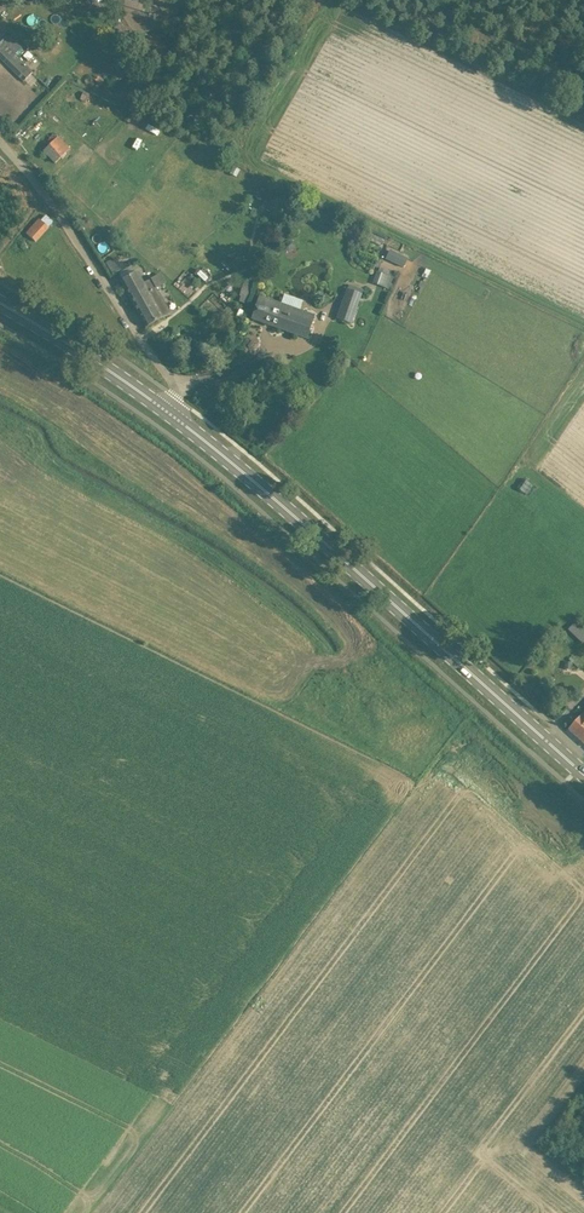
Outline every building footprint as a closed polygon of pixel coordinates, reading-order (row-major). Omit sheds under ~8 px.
[(118,22),(118,11),(107,11),(107,22),(118,22)] [(21,47),(8,34),(0,41),(0,54),(24,80),(33,72),(15,53),(21,47)] [(104,83),(99,73),(111,66),(102,50),(77,64),(91,90),(104,83)] [(85,102),(89,94),(83,91),(80,99),(85,102)] [(28,112),(38,102),(28,92),(18,102),(28,112)] [(129,123),(133,115),(128,113),(124,120),(129,123)] [(59,137),(50,145),(61,158),(70,149),(59,137)] [(236,177),(240,170),(233,166),(230,173),(236,177)] [(273,204),(276,196),(259,190),(256,198),(264,201),(261,209),(270,212),(273,204)] [(48,227),(40,220),(39,219),(31,227),(26,233),(34,241),(40,236),(48,227)] [(293,249),(294,246),(293,244),(293,242),(289,241),(287,242),(284,243),(283,246),(284,248),(284,250),(288,251),(290,250),(293,249)] [(408,260),(401,257),(398,256),(390,252),(386,259),(397,264),(404,267),(408,260)] [(110,274),(124,267),(121,261),(116,264),(113,258),(105,262),(110,274)] [(388,289),(394,272),(379,267),(373,283),(388,289)] [(147,328),(172,314),(152,278),(141,284),(135,273),(121,281),(147,328)] [(242,283),(238,296),(247,299),(251,286),(242,283)] [(351,323),(361,294),(347,289),(337,318),(351,323)] [(307,338),(315,317),(260,297),(252,319),(307,338)] [(575,621),(568,630),(582,643),(583,641),(583,629),(575,621)] [(569,730),(583,743),(583,713),(569,730)]
